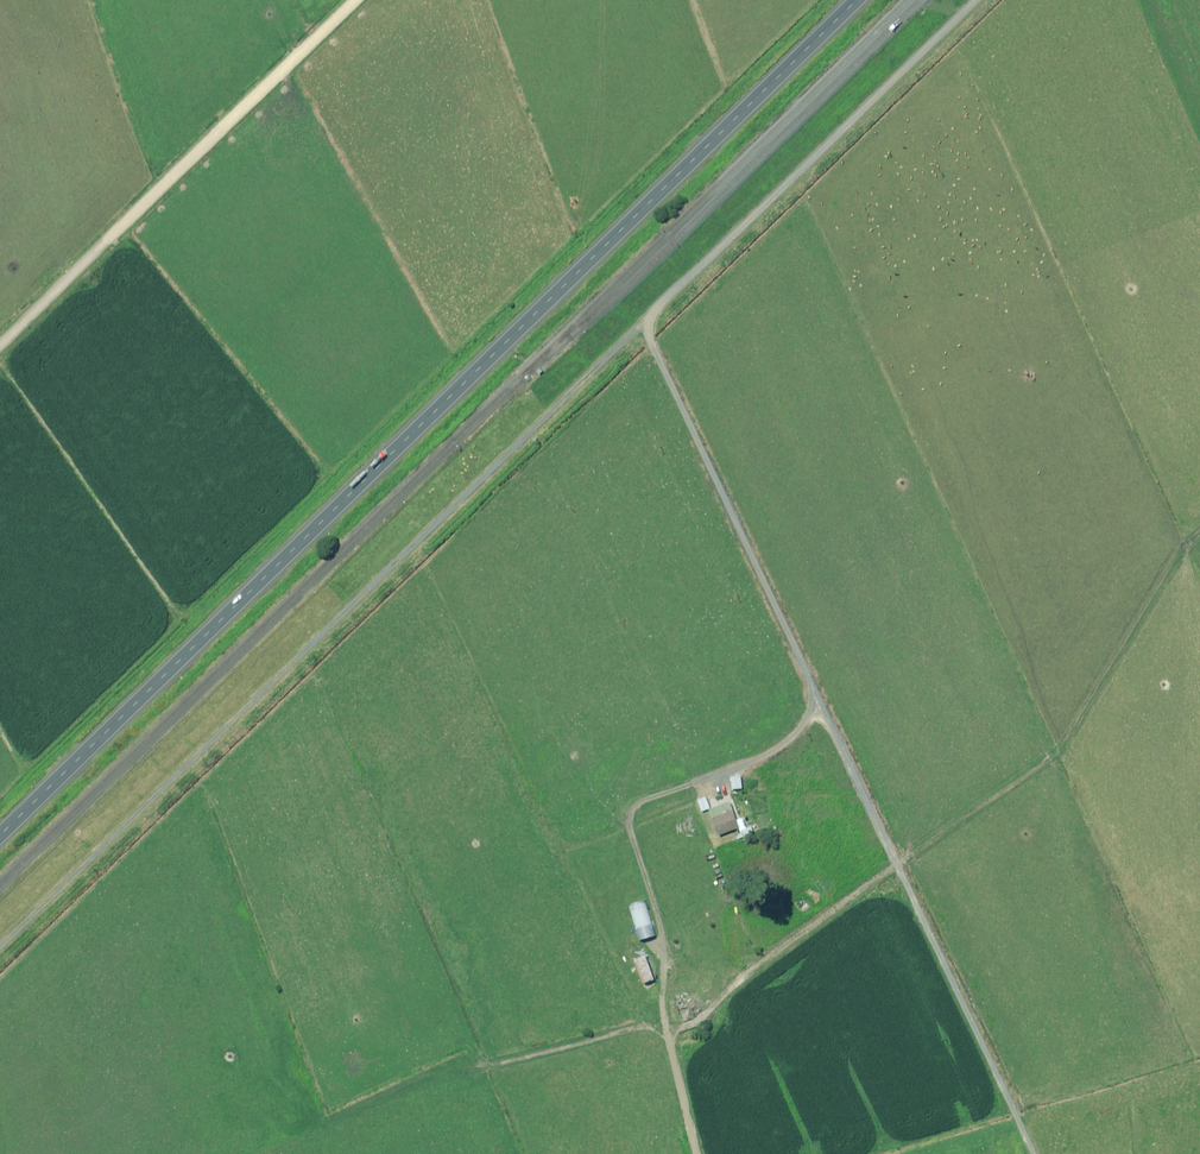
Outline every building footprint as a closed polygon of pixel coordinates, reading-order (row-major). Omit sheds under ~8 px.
[(746,789),(745,776),(734,777),(735,789),(746,789)] [(713,809),(710,797),(701,800),(705,812),(713,809)] [(741,840),(748,838),(747,835),(757,832),(755,825),(749,827),(746,818),(741,820),(735,802),(713,810),(722,836),(738,830),(741,840)] [(659,936),(648,901),(631,906),(642,941),(659,936)] [(657,980),(649,956),(637,959),(646,984),(657,980)]
